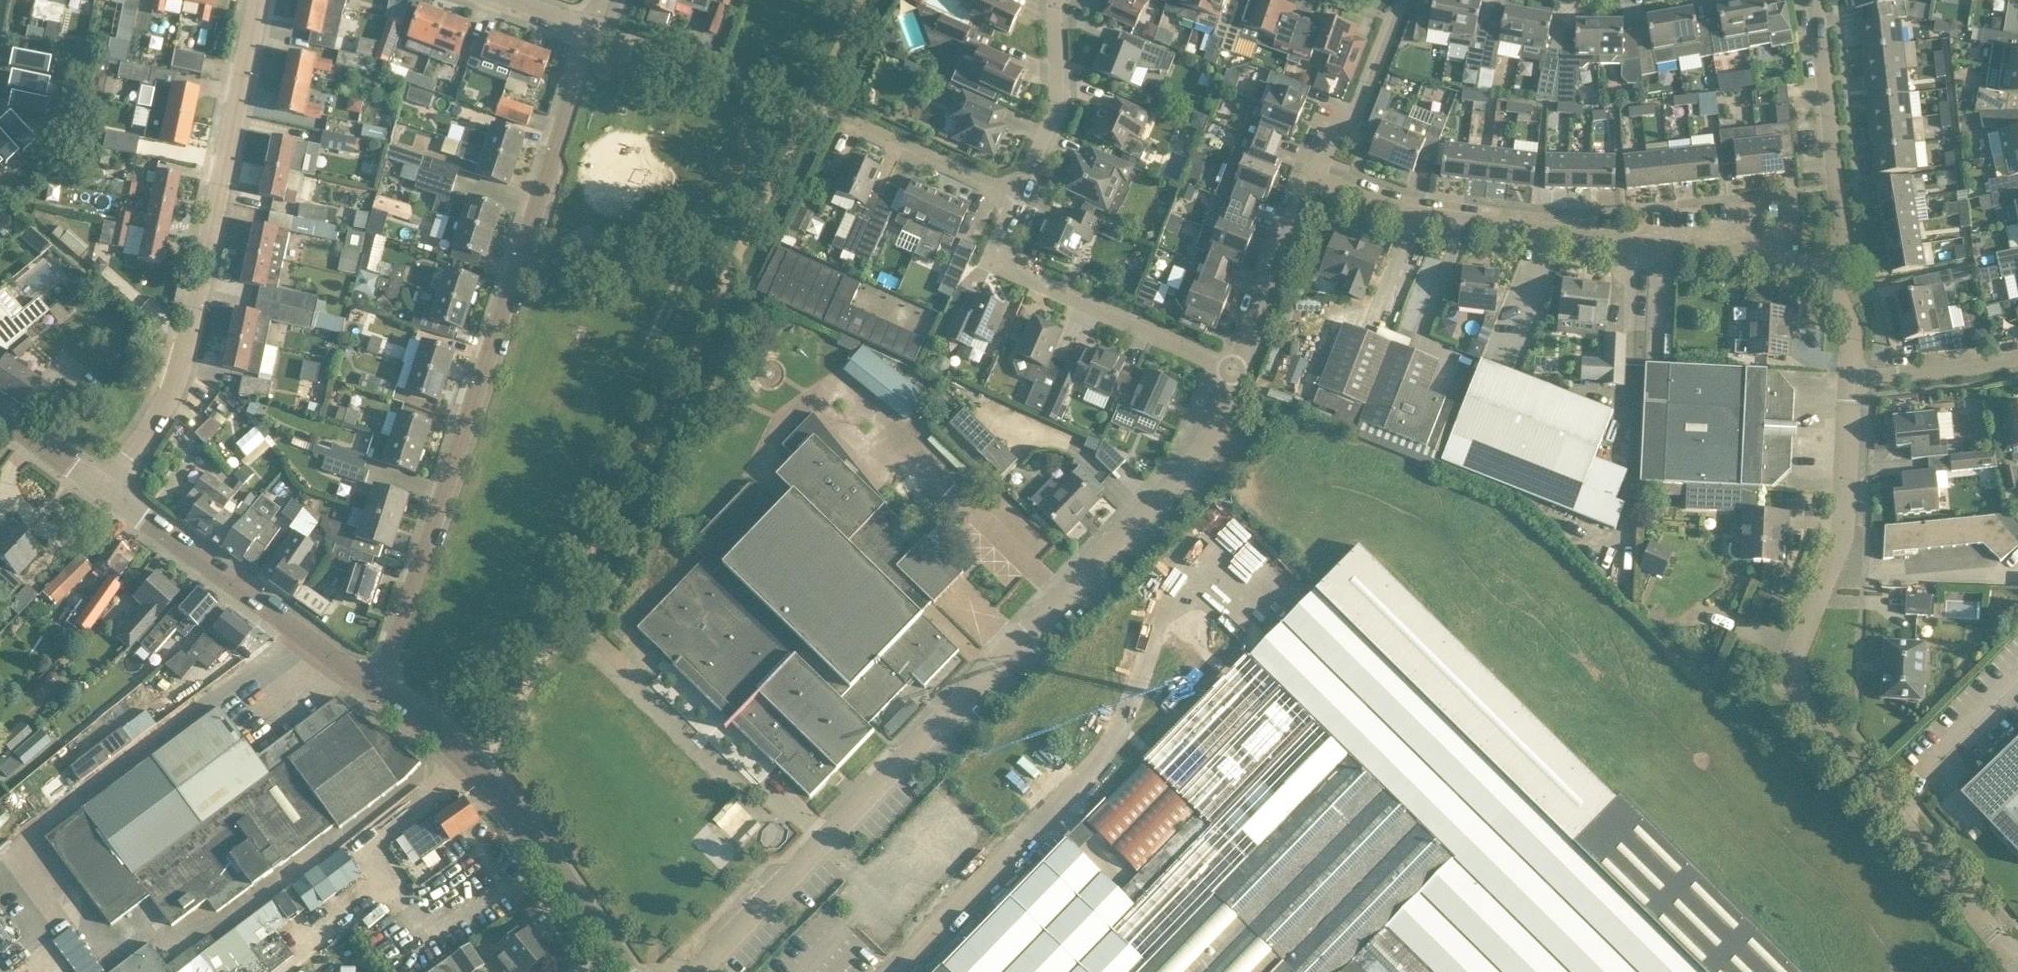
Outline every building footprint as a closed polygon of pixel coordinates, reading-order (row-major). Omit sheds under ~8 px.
[(47,21),(51,0),(35,0),(31,18),(47,21)] [(47,21),(61,24),(66,0),(64,0),(51,0),(47,21)] [(151,11),(162,13),(165,0),(154,0),(151,11)] [(182,1),(200,5),(197,20),(207,22),(210,7),(211,7),(213,0),(183,0),(182,1)] [(303,0),(297,28),(316,33),(338,38),(340,28),(344,9),(328,5),(303,0)] [(303,0),(328,5),(344,9),(346,0),(303,0)] [(393,18),(411,20),(413,0),(411,0),(395,0),(393,18)] [(711,1),(707,0),(649,0),(646,8),(674,16),(677,4),(693,8),(694,8),(708,12),(711,1)] [(1005,0),(979,0),(972,15),(1009,33),(1022,8),(1005,0)] [(1109,1),(1104,14),(1125,24),(1135,28),(1143,12),(1134,5),(1137,0),(1107,0),(1109,1)] [(1195,23),(1203,0),(1168,0),(1167,3),(1165,10),(1178,15),(1177,17),(1195,23)] [(1195,23),(1215,30),(1214,34),(1225,38),(1230,25),(1238,1),(1236,0),(1203,0),(1195,23)] [(1221,50),(1234,55),(1240,38),(1258,45),(1262,33),(1273,0),(1250,0),(1241,28),(1230,25),(1225,38),(1221,50)] [(1262,33),(1282,40),(1278,51),(1289,55),(1301,21),(1291,17),(1294,6),(1276,0),(1273,0),(1262,33)] [(1450,45),(1452,34),(1458,0),(1434,0),(1431,17),(1419,15),(1414,41),(1449,47),(1449,45),(1450,45)] [(1450,45),(1469,48),(1466,66),(1482,69),(1485,54),(1486,45),(1488,37),(1475,35),(1481,4),(1462,0),(1458,0),(1452,34),(1450,45)] [(1741,1),(1747,36),(1749,47),(1771,43),(1772,48),(1793,44),(1788,14),(1787,15),(1768,18),(1765,6),(1764,0),(1746,0),(1741,1)] [(1882,20),(1907,17),(1904,0),(1855,0),(1857,9),(1879,5),(1882,20)] [(1721,26),(1709,28),(1714,55),(1749,49),(1749,47),(1747,36),(1741,1),(1717,5),(1720,19),(1721,26)] [(713,4),(704,30),(716,34),(725,8),(713,4)] [(407,48),(431,57),(446,16),(422,8),(407,48)] [(1485,54),(1482,69),(1494,71),(1500,42),(1523,46),(1529,12),(1506,8),(1500,40),(1488,37),(1486,45),(1485,54)] [(1670,13),(1678,59),(1700,54),(1700,58),(1714,55),(1709,28),(1697,31),(1693,9),(1670,13)] [(100,45),(97,57),(120,61),(126,63),(133,30),(136,13),(121,10),(115,41),(118,41),(115,56),(106,54),(107,46),(100,45)] [(1523,46),(1521,58),(1541,62),(1539,72),(1542,72),(1542,69),(1559,71),(1561,52),(1546,49),(1548,36),(1550,27),(1552,17),(1529,12),(1523,46)] [(136,13),(133,30),(148,33),(151,16),(136,13)] [(1652,50),(1639,52),(1641,76),(1657,73),(1655,66),(1678,61),(1678,59),(1670,13),(1647,17),(1652,50)] [(1337,21),(1316,14),(1311,25),(1301,21),(1289,55),(1287,60),(1299,65),(1301,58),(1310,61),(1313,51),(1325,55),(1337,21)] [(446,16),(434,49),(458,58),(470,25),(446,16)] [(942,16),(935,31),(954,39),(965,44),(972,29),(942,16)] [(1862,22),(1859,22),(1861,37),(1863,36),(1863,40),(1864,46),(1864,48),(1902,44),(1902,42),(1899,18),(1882,20),(1862,22)] [(1994,18),(1992,27),(2002,29),(2003,19),(1994,18)] [(1147,20),(1142,32),(1154,37),(1159,25),(1147,20)] [(1330,56),(1324,73),(1349,83),(1350,83),(1352,78),(1366,42),(1354,38),(1357,28),(1337,21),(1325,55),(1330,56)] [(1558,75),(1556,103),(1575,105),(1575,69),(1583,69),(1587,64),(1599,64),(1600,21),(1576,21),(1576,55),(1561,52),(1559,71),(1558,75)] [(1623,22),(1600,21),(1599,64),(1621,64),(1621,78),(1627,84),(1642,84),(1641,76),(1639,52),(1623,55),(1623,22)] [(1948,24),(1935,21),(1934,31),(1949,34),(1948,24)] [(1160,29),(1155,40),(1169,46),(1174,35),(1160,29)] [(1981,43),(1993,45),(1990,67),(2001,69),(2017,72),(2017,48),(2008,46),(2010,34),(1983,29),(1981,43)] [(1150,43),(1140,39),(1122,32),(1117,43),(1108,39),(1100,58),(1102,59),(1097,70),(1096,70),(1095,71),(1114,79),(1128,84),(1135,68),(1169,72),(1176,55),(1150,45),(1150,43)] [(479,37),(468,67),(508,81),(510,77),(512,71),(523,44),(494,33),(491,42),(479,37)] [(1209,46),(1205,58),(1217,63),(1221,50),(1225,38),(1214,34),(1213,34),(1209,46)] [(361,38),(358,54),(389,61),(393,44),(361,38)] [(512,71),(510,77),(520,81),(540,88),(552,54),(523,44),(512,71)] [(1865,59),(1863,59),(1864,67),(1865,73),(1905,69),(1905,68),(1904,62),(1902,44),(1864,48),(1865,59)] [(1189,45),(1186,53),(1194,55),(1196,47),(1189,45)] [(960,61),(951,81),(983,95),(993,100),(998,90),(1012,96),(1014,92),(1017,94),(1022,81),(1019,79),(1021,76),(1012,72),(1015,66),(1009,64),(1011,61),(988,51),(981,48),(978,55),(973,66),(960,61)] [(174,49),(170,68),(200,74),(204,55),(174,49)] [(389,63),(389,61),(353,54),(339,51),(337,65),(366,71),(369,58),(389,63)] [(1942,51),(1933,52),(1934,59),(1934,65),(1944,64),(1943,58),(1942,51)] [(8,66),(8,68),(46,75),(47,74),(44,73),(47,59),(13,53),(10,67),(8,66)] [(292,53),(285,81),(311,86),(315,68),(331,72),(333,62),(292,53)] [(98,58),(94,74),(106,77),(109,60),(108,60),(98,58)] [(120,62),(117,77),(140,82),(148,83),(149,80),(151,68),(126,63),(120,61),(120,62)] [(1944,64),(1934,65),(1936,77),(1945,76),(1944,64)] [(2006,112),(2009,94),(2017,95),(2017,72),(1990,67),(1986,90),(1979,88),(1975,112),(1980,112),(2006,112)] [(1542,72),(1536,101),(1547,102),(1556,103),(1558,75),(1559,71),(1542,69),(1542,72)] [(1905,69),(1865,73),(1866,87),(1868,87),(1869,93),(1870,98),(1908,94),(1907,89),(1905,69)] [(405,81),(420,86),(423,76),(409,71),(405,81)] [(1260,81),(1252,101),(1299,119),(1307,98),(1297,95),(1302,83),(1271,71),(1266,84),(1260,81)] [(1752,71),(1718,77),(1720,92),(1755,86),(1752,71)] [(7,87),(6,88),(45,96),(45,94),(43,94),(46,79),(12,73),(9,87),(7,87)] [(423,76),(420,86),(434,91),(437,81),(423,76)] [(307,105),(311,86),(285,81),(279,110),(305,116),(305,115),(321,119),(323,109),(307,105)] [(155,82),(149,110),(191,118),(197,90),(173,85),(171,85),(155,82)] [(434,94),(411,86),(407,100),(430,108),(434,94)] [(1370,154),(1391,163),(1409,118),(1388,110),(1394,94),(1382,89),(1371,118),(1382,123),(1370,154)] [(1461,101),(1474,102),(1475,93),(1462,91),(1461,101)] [(999,124),(1004,111),(964,93),(953,116),(962,120),(955,138),(994,155),(1001,138),(998,137),(1003,126),(999,124)] [(1475,93),(1474,102),(1486,103),(1488,94),(1475,93)] [(6,108),(6,109),(45,116),(45,115),(43,115),(46,100),(12,94),(9,108),(6,108)] [(1871,109),(1869,110),(1870,120),(1870,123),(1910,119),(1910,116),(1908,94),(1870,98),(1871,109)] [(1698,95),(1686,96),(1687,105),(1699,104),(1698,95)] [(1686,96),(1674,97),(1675,107),(1687,105),(1686,96)] [(502,97),(496,113),(508,118),(528,125),(534,109),(514,101),(503,97),(502,97)] [(1247,121),(1242,133),(1276,146),(1281,135),(1291,139),(1299,119),(1252,101),(1245,120),(1247,121)] [(1150,114),(1124,102),(1118,115),(1100,106),(1093,122),(1096,123),(1091,136),(1141,158),(1145,149),(1145,146),(1144,144),(1141,141),(1139,140),(1150,114)] [(1948,102),(1939,103),(1940,112),(1940,115),(1949,114),(1949,111),(1948,102)] [(1506,112),(1518,114),(1520,104),(1507,103),(1506,112)] [(1583,106),(1575,105),(1556,103),(1558,103),(1556,113),(1582,116),(1583,106)] [(1520,104),(1518,114),(1531,115),(1532,106),(1520,104)] [(1641,107),(1642,116),(1655,114),(1654,106),(1641,107)] [(1630,117),(1642,116),(1641,107),(1629,109),(1630,117)] [(145,128),(143,138),(158,142),(160,142),(185,147),(191,118),(149,110),(145,128)] [(1606,121),(1605,111),(1591,112),(1592,122),(1606,121)] [(1980,112),(1983,128),(1987,127),(1993,157),(2017,152),(2017,127),(2010,129),(2006,112),(1980,112)] [(1409,118),(1391,163),(1413,171),(1428,134),(1439,138),(1448,117),(1436,113),(1430,127),(1409,118)] [(22,153),(23,152),(22,150),(33,141),(10,114),(0,123),(0,127),(22,153)] [(1194,116),(1191,124),(1203,128),(1207,117),(1199,114),(1194,116)] [(1949,114),(1940,115),(1941,128),(1951,127),(1949,114)] [(1910,119),(1870,123),(1872,137),(1874,137),(1875,146),(1875,148),(1913,144),(1913,142),(1910,119)] [(1755,128),(1760,174),(1784,172),(1783,159),(1795,158),(1791,124),(1755,128)] [(462,142),(517,159),(524,135),(494,125),(490,137),(466,129),(462,142)] [(363,126),(361,137),(384,142),(387,131),(363,126)] [(1737,177),(1760,174),(1755,128),(1720,131),(1723,157),(1735,156),(1737,177)] [(136,153),(139,137),(106,130),(102,146),(136,153)] [(355,153),(357,139),(324,132),(321,146),(345,152),(345,151),(355,153)] [(1234,148),(1228,164),(1274,182),(1282,162),(1272,158),(1276,146),(1242,133),(1236,149),(1234,148)] [(5,164),(6,163),(4,162),(15,152),(0,135),(0,159),(5,164)] [(267,165),(293,171),(303,174),(310,144),(274,136),(267,165)] [(147,158),(155,149),(144,141),(136,149),(147,158)] [(1511,150),(1533,152),(1534,143),(1512,141),(1511,150)] [(509,184),(517,159),(462,142),(457,157),(481,165),(478,174),(509,184)] [(1445,144),(1441,176),(1465,179),(1469,147),(1445,144)] [(1876,159),(1874,160),(1876,174),(1916,170),(1913,144),(1875,148),(1876,159)] [(1469,147),(1465,179),(1487,181),(1491,150),(1469,147)] [(1692,150),(1695,181),(1719,179),(1715,147),(1692,150)] [(382,149),(372,151),(374,160),(384,159),(382,149)] [(1491,150),(1487,181),(1510,184),(1514,153),(1491,150)] [(1669,152),(1673,184),(1695,181),(1692,150),(1669,152)] [(1193,152),(1184,178),(1196,182),(1205,156),(1193,152)] [(1647,154),(1650,186),(1673,184),(1669,152),(1647,154)] [(1946,166),(1955,165),(1953,152),(1945,153),(1946,166)] [(2017,188),(2017,152),(1993,157),(1997,179),(1987,181),(1990,194),(2017,188)] [(1514,153),(1510,184),(1533,187),(1537,156),(1514,153)] [(1627,189),(1650,186),(1647,154),(1623,157),(1627,189)] [(856,256),(856,255),(882,197),(870,191),(880,168),(853,156),(837,191),(856,200),(849,214),(856,218),(846,241),(837,236),(833,245),(856,256)] [(1545,188),(1569,188),(1569,156),(1545,156),(1545,188)] [(1569,156),(1569,188),(1591,189),(1592,157),(1569,156)] [(422,167),(456,178),(459,168),(426,157),(422,167)] [(1074,172),(1067,188),(1088,198),(1087,201),(1096,205),(1109,211),(1123,180),(1127,182),(1133,168),(1111,158),(1106,170),(1077,157),(1070,171),(1074,172)] [(1592,157),(1591,189),(1615,189),(1615,157),(1592,157)] [(1221,197),(1221,198),(1252,210),(1257,199),(1266,203),(1274,182),(1228,164),(1216,195),(1221,197)] [(288,191),(293,171),(267,165),(260,196),(296,204),(298,193),(288,191)] [(452,192),(456,178),(422,167),(415,188),(438,196),(442,200),(454,203),(457,194),(452,192)] [(155,170),(149,200),(173,205),(179,175),(155,170)] [(1957,184),(1956,171),(1947,172),(1948,185),(1957,184)] [(1877,182),(1881,205),(1913,200),(1909,176),(1877,182)] [(902,231),(921,239),(941,195),(918,185),(920,182),(914,179),(906,198),(899,212),(900,212),(895,223),(904,227),(902,231)] [(113,180),(111,193),(134,197),(137,184),(113,180)] [(1184,183),(1179,197),(1190,202),(1196,188),(1184,183)] [(2017,225),(2017,188),(1990,194),(1993,207),(2001,205),(2005,228),(2017,225)] [(454,203),(450,217),(493,232),(501,207),(460,194),(457,193),(457,194),(454,203)] [(378,195),(373,210),(420,225),(425,210),(378,195)] [(941,195),(921,239),(940,248),(942,243),(951,247),(971,204),(965,202),(964,205),(941,195)] [(882,197),(856,255),(870,262),(894,210),(879,203),(882,197)] [(1210,212),(1204,228),(1249,245),(1257,225),(1248,221),(1252,210),(1221,198),(1214,213),(1210,212)] [(149,200),(143,229),(167,234),(173,205),(149,200)] [(1085,200),(1080,211),(1091,216),(1096,205),(1087,201),(1085,200)] [(1881,205),(1884,227),(1917,222),(1913,200),(1881,205)] [(1948,217),(1959,215),(1968,213),(1967,201),(1945,205),(1948,217)] [(300,204),(298,215),(334,221),(336,211),(300,204)] [(802,207),(800,212),(798,215),(795,214),(790,226),(794,227),(793,228),(805,234),(815,213),(802,207)] [(1099,220),(1094,217),(1091,216),(1080,211),(1075,209),(1069,224),(1051,216),(1038,245),(1072,260),(1080,242),(1081,239),(1089,243),(1094,231),(1099,220)] [(118,211),(116,223),(127,226),(130,214),(118,211)] [(271,212),(268,226),(290,231),(336,242),(339,226),(293,216),(271,212)] [(1970,227),(1968,213),(1959,215),(1960,228),(1970,227)] [(485,256),(493,232),(450,217),(442,240),(455,244),(455,247),(485,256)] [(127,226),(116,223),(103,220),(99,243),(122,248),(127,226)] [(1099,220),(1094,231),(1106,236),(1110,225),(1099,220)] [(1884,227),(1888,250),(1920,245),(1917,222),(1884,227)] [(255,224),(248,253),(274,259),(284,261),(290,231),(268,226),(255,224)] [(51,234),(78,258),(88,247),(68,230),(66,232),(58,226),(51,234)] [(1199,249),(1195,260),(1226,273),(1231,262),(1241,266),(1249,245),(1204,228),(1196,248),(1199,249)] [(161,264),(167,234),(143,229),(136,259),(161,264)] [(1338,292),(1361,301),(1381,253),(1351,241),(1353,237),(1340,232),(1338,236),(1336,235),(1331,247),(1328,246),(1324,255),(1328,256),(1323,269),(1344,277),(1338,292)] [(359,268),(377,273),(387,238),(369,233),(359,268)] [(953,299),(964,274),(977,246),(962,240),(938,292),(953,299)] [(1924,268),(1920,245),(1888,250),(1892,273),(1924,268)] [(1954,248),(1957,260),(1965,258),(1963,246),(1954,248)] [(343,249),(338,270),(357,274),(361,253),(343,249)] [(1999,266),(2017,262),(2017,249),(1996,254),(1999,266)] [(789,251),(769,297),(915,363),(917,358),(925,340),(850,306),(860,284),(846,278),(846,276),(792,252),(791,252),(789,251)] [(248,253),(242,283),(277,290),(280,279),(270,277),(274,259),(248,253)] [(1187,270),(1179,291),(1224,309),(1232,288),(1222,284),(1226,273),(1195,260),(1190,272),(1187,270)] [(1999,266),(2001,278),(2014,276),(2017,293),(2017,262),(1999,266)] [(396,264),(392,276),(398,278),(397,281),(401,282),(406,267),(396,264)] [(1500,272),(1464,267),(1459,307),(1487,311),(1484,323),(1495,325),(1508,291),(1498,287),(1500,272)] [(448,270),(440,293),(470,303),(478,280),(448,270)] [(1896,295),(1901,318),(1934,311),(1948,308),(1943,285),(1951,283),(1948,271),(1932,274),(1935,286),(1896,295)] [(378,276),(374,288),(387,292),(391,280),(378,276)] [(1159,283),(1154,281),(1146,278),(1135,303),(1148,309),(1149,307),(1152,308),(1161,285),(1158,284),(1159,283)] [(1559,321),(1605,326),(1610,285),(1595,283),(1595,287),(1582,285),(1583,282),(1564,279),(1559,321)] [(1736,341),(1735,354),(1748,355),(1768,356),(1788,357),(1788,355),(1784,355),(1786,329),(1790,329),(1790,310),(1771,309),(1772,286),(1753,285),(1752,308),(1750,308),(1750,309),(1749,342),(1736,341)] [(416,314),(413,325),(454,339),(457,328),(461,329),(470,303),(440,293),(428,289),(420,315),(416,314)] [(282,290),(279,305),(315,313),(319,298),(282,290)] [(1224,309),(1179,291),(1175,300),(1184,312),(1180,321),(1213,334),(1224,309)] [(945,315),(942,323),(950,327),(945,337),(969,348),(970,346),(984,352),(988,343),(991,344),(996,333),(999,326),(1002,319),(1007,308),(977,295),(971,308),(965,306),(960,303),(957,311),(956,313),(948,310),(947,312),(945,315)] [(3,349),(25,330),(48,311),(38,299),(12,321),(0,331),(0,348),(3,349)] [(1295,299),(1294,310),(1319,311),(1319,300),(1295,299)] [(279,305),(276,321),(312,329),(342,335),(345,320),(315,313),(279,305)] [(355,305),(351,318),(365,323),(370,310),(355,305)] [(12,321),(0,306),(0,331),(12,321)] [(236,308),(230,338),(256,343),(260,325),(270,327),(272,316),(236,308)] [(1952,330),(1948,308),(1934,311),(1901,318),(1906,341),(1944,333),(1948,352),(1964,350),(1959,328),(1952,330)] [(1016,318),(1012,327),(1021,331),(1025,322),(1016,318)] [(1441,319),(1436,332),(1449,337),(1455,324),(1441,319)] [(1033,320),(1018,355),(1032,361),(1024,379),(1035,384),(1025,405),(1044,413),(1050,400),(1054,392),(1061,375),(1067,363),(1051,356),(1054,348),(1061,332),(1033,320)] [(1314,402),(1361,421),(1392,342),(1345,323),(1314,402)] [(0,361),(0,391),(23,406),(34,390),(41,380),(14,361),(32,345),(23,334),(26,332),(25,330),(3,349),(7,351),(0,361)] [(1396,332),(1392,342),(1407,348),(1411,339),(1396,332)] [(371,335),(366,348),(369,349),(378,353),(383,339),(373,336),(371,335)] [(1581,379),(1604,380),(1604,385),(1624,386),(1625,368),(1625,363),(1626,336),(1608,335),(1606,335),(1605,359),(1582,358),(1582,368),(1581,379)] [(230,338),(224,368),(260,376),(260,373),(262,365),(263,361),(274,363),(278,348),(256,343),(230,338)] [(1472,341),(1467,352),(1480,356),(1484,345),(1472,341)] [(423,342),(416,365),(446,375),(454,352),(423,342)] [(1392,342),(1361,421),(1427,447),(1446,399),(1427,392),(1439,360),(1407,348),(1392,342)] [(1078,368),(1074,378),(1111,395),(1117,381),(1117,379),(1120,373),(1126,361),(1118,358),(1117,354),(1111,352),(1108,353),(1100,350),(1097,357),(1086,352),(1078,368)] [(1481,359),(1474,378),(1442,460),(1615,528),(1624,505),(1616,501),(1627,471),(1595,459),(1614,411),(1481,359)] [(1640,482),(1687,484),(1758,488),(1761,488),(1762,484),(1771,484),(1788,468),(1790,411),(1655,404),(1657,364),(1646,364),(1640,482)] [(1655,404),(1790,411),(1791,392),(1777,375),(1767,374),(1767,370),(1744,369),(1738,368),(1657,364),(1655,404)] [(438,401),(446,375),(416,365),(407,391),(438,401)] [(1122,397),(1116,411),(1138,420),(1140,414),(1159,422),(1177,383),(1167,379),(1168,375),(1159,371),(1158,375),(1147,370),(1142,383),(1131,378),(1122,397)] [(1117,379),(1117,381),(1120,395),(1122,397),(1131,378),(1120,373),(1117,379)] [(363,374),(359,387),(393,398),(397,386),(363,374)] [(1044,413),(1044,414),(1061,422),(1067,407),(1062,405),(1073,380),(1061,375),(1054,392),(1050,400),(1044,413)] [(240,391),(240,395),(254,398),(255,394),(269,397),(272,382),(243,377),(240,391)] [(898,378),(882,400),(907,420),(925,398),(898,378)] [(253,400),(247,412),(256,416),(261,404),(253,400)] [(311,403),(308,412),(322,415),(325,406),(311,403)] [(945,424),(1002,480),(1020,462),(963,406),(945,424)] [(340,407),(337,418),(345,421),(344,422),(349,424),(355,426),(360,411),(349,407),(348,410),(340,407)] [(2001,411),(2008,446),(2017,444),(2017,407),(2001,411)] [(1936,411),(1893,415),(1896,448),(1910,447),(1912,460),(1948,456),(1946,440),(1939,440),(1936,411)] [(400,414),(393,438),(423,447),(431,424),(400,414)] [(196,433),(205,443),(223,425),(212,417),(196,433)] [(260,422),(255,426),(265,439),(274,428),(260,422)] [(415,472),(423,447),(393,438),(375,432),(370,447),(375,449),(373,458),(415,472)] [(815,436),(791,461),(816,485),(801,499),(850,545),(887,507),(867,487),(870,483),(860,471),(855,476),(815,436)] [(265,439),(247,455),(253,462),(271,446),(265,439)] [(1103,440),(1096,456),(1113,473),(1125,461),(1103,440)] [(313,452),(326,457),(326,456),(365,469),(369,456),(333,445),(332,449),(316,444),(313,452)] [(1978,453),(1950,456),(1952,472),(1979,469),(1997,467),(1996,461),(1996,453),(1978,454),(1978,453)] [(369,470),(365,469),(326,456),(326,457),(322,469),(334,472),(365,482),(369,470)] [(242,461),(232,470),(241,480),(244,484),(254,475),(247,467),(242,461)] [(701,563),(638,628),(646,636),(654,644),(673,662),(675,664),(673,666),(726,718),(731,722),(725,728),(726,729),(732,723),(774,764),(775,763),(778,765),(811,797),(825,782),(839,767),(841,766),(874,732),(865,723),(870,719),(872,721),(907,685),(905,683),(881,659),(923,616),(921,614),(850,545),(801,499),(816,485),(791,461),(776,475),(794,492),(777,509),(751,483),(697,538),(691,545),(705,559),(701,563)] [(1062,485),(1039,508),(1063,531),(1084,509),(1087,512),(1099,500),(1095,497),(1103,488),(1080,466),(1072,474),(1062,485)] [(2017,489),(2017,469),(2017,467),(2004,469),(2008,491),(2017,489)] [(1902,474),(1902,476),(1907,476),(1909,491),(1893,493),(1895,514),(1939,510),(1937,489),(1948,488),(1947,471),(1936,472),(1935,470),(1902,474)] [(187,522),(206,535),(231,498),(232,499),(244,484),(241,480),(233,491),(207,473),(186,503),(196,510),(187,522)] [(1758,488),(1687,484),(1686,509),(1742,512),(1741,542),(1733,542),(1730,546),(1729,555),(1733,559),(1743,559),(1743,560),(1780,562),(1782,531),(1787,531),(1788,512),(1756,511),(1758,488)] [(345,504),(353,507),(399,522),(408,497),(377,487),(373,499),(355,493),(354,497),(348,495),(345,504)] [(231,498),(206,535),(222,548),(250,508),(257,499),(251,493),(243,503),(242,502),(240,505),(232,499),(231,498)] [(292,499),(282,514),(293,522),(304,507),(292,499)] [(250,508),(222,548),(242,561),(257,540),(268,548),(281,529),(252,507),(251,509),(250,508)] [(399,522),(353,507),(347,525),(309,513),(317,525),(318,523),(327,533),(325,540),(336,543),(351,548),(355,535),(361,537),(384,545),(391,547),(399,522)] [(887,507),(850,545),(921,614),(932,602),(934,604),(964,573),(926,536),(922,541),(911,531),(887,507)] [(1906,524),(1885,526),(1883,559),(1893,559),(1893,553),(1982,544),(1999,559),(2000,561),(2017,547),(2017,543),(1995,516),(1906,524)] [(6,596),(5,597),(8,599),(9,598),(7,597),(20,583),(19,582),(18,582),(10,575),(12,572),(15,574),(39,548),(12,523),(0,535),(0,591),(6,596)] [(276,573),(270,582),(294,598),(309,577),(297,569),(314,544),(307,539),(294,530),(280,550),(288,556),(282,565),(276,573)] [(87,631),(108,602),(121,585),(115,581),(132,557),(125,552),(127,549),(113,539),(102,556),(94,568),(108,577),(88,604),(81,599),(66,620),(78,628),(80,625),(87,631)] [(1662,576),(1673,552),(1651,542),(1640,567),(1662,576)] [(360,551),(351,548),(336,543),(328,566),(352,574),(344,597),(372,606),(383,573),(356,565),(360,551)] [(936,971),(1798,971),(1621,796),(1616,801),(1359,546),(1316,590),(1249,658),(1246,655),(1143,759),(1084,820),(1140,874),(1121,893),(1080,851),(1067,839),(936,971)] [(92,567),(80,555),(43,592),(50,600),(61,589),(65,593),(92,567)] [(178,591),(155,570),(130,597),(142,608),(115,637),(129,650),(136,641),(153,623),(150,621),(178,591)] [(17,601),(10,608),(18,615),(37,594),(27,585),(14,598),(17,601)] [(308,587),(298,601),(321,617),(330,603),(308,587)] [(215,605),(197,588),(178,609),(174,605),(155,626),(153,623),(136,641),(151,655),(175,630),(183,637),(194,626),(195,626),(215,605)] [(1933,616),(1934,596),(1906,594),(1905,614),(1933,616)] [(1755,595),(1751,604),(1761,608),(1765,599),(1755,595)] [(183,650),(167,664),(183,677),(198,659),(208,668),(225,647),(230,641),(237,647),(252,629),(227,609),(214,625),(212,627),(219,632),(215,636),(212,640),(203,632),(187,653),(183,650)] [(923,616),(881,659),(905,683),(912,676),(924,687),(959,651),(923,616)] [(1924,644),(1885,642),(1882,697),(1921,699),(1924,644)] [(47,677),(47,682),(51,686),(56,686),(59,682),(60,678),(56,674),(51,673),(47,677)] [(35,688),(35,693),(39,697),(45,697),(48,694),(49,688),(45,684),(40,684),(35,688)] [(259,755),(83,887),(112,925),(151,896),(375,727),(337,697),(259,755)] [(46,838),(83,887),(259,755),(222,706),(46,838)] [(122,728),(70,767),(81,781),(157,724),(147,711),(122,729),(122,728)] [(31,732),(22,721),(1,740),(10,751),(31,732)] [(375,727),(151,896),(172,925),(209,898),(220,914),(336,821),(341,827),(408,777),(421,763),(375,727)] [(0,766),(0,768),(7,777),(22,764),(24,766),(50,743),(40,729),(0,766)] [(1974,781),(1984,791),(1980,794),(1979,805),(1983,809),(1979,813),(2017,854),(2017,738),(1974,781)] [(479,820),(463,798),(437,817),(433,812),(403,834),(422,859),(479,820)] [(215,943),(217,945),(182,971),(222,971),(226,969),(228,971),(270,971),(293,955),(275,930),(309,906),(312,911),(361,875),(343,850),(294,885),(293,884),(273,899),(274,900),(215,943)] [(528,928),(521,934),(517,929),(505,939),(506,941),(493,952),(502,963),(503,962),(512,971),(523,971),(529,967),(548,951),(528,928)] [(217,945),(215,943),(210,935),(192,948),(192,947),(167,965),(151,943),(110,971),(182,971),(217,945)] [(20,967),(40,953),(33,943),(13,958),(20,967)] [(429,971),(474,971),(484,965),(470,944),(429,971)]
